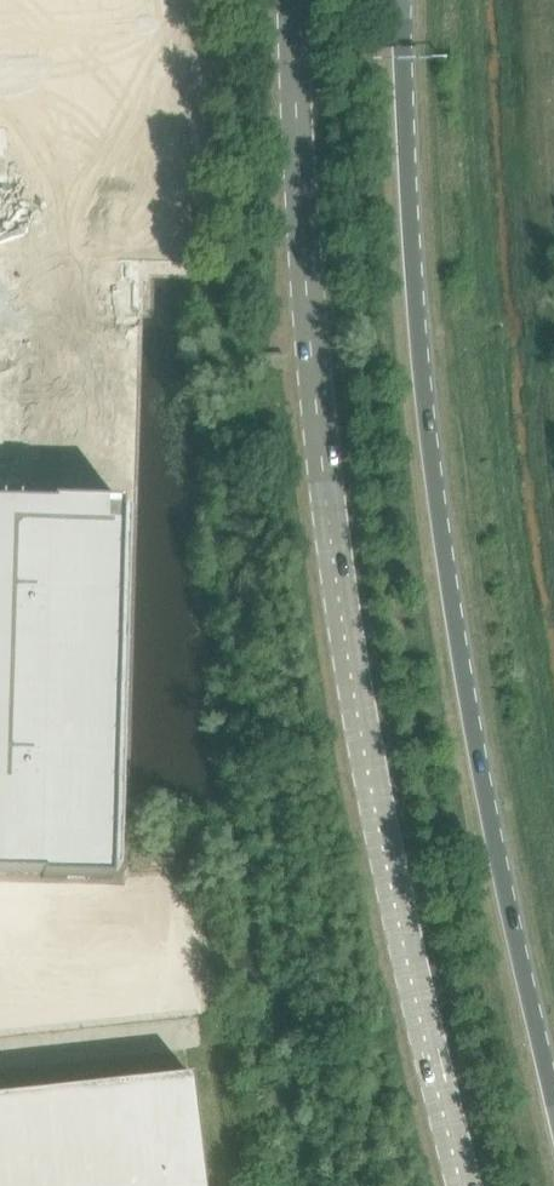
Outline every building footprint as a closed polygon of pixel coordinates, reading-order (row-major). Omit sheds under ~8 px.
[(42,875),(42,878),(112,880),(112,871),(119,872),(128,512),(122,512),(122,503),(2,500),(0,500),(0,874),(42,875)] [(193,1075),(0,1096),(0,1185),(205,1185),(193,1075)]
